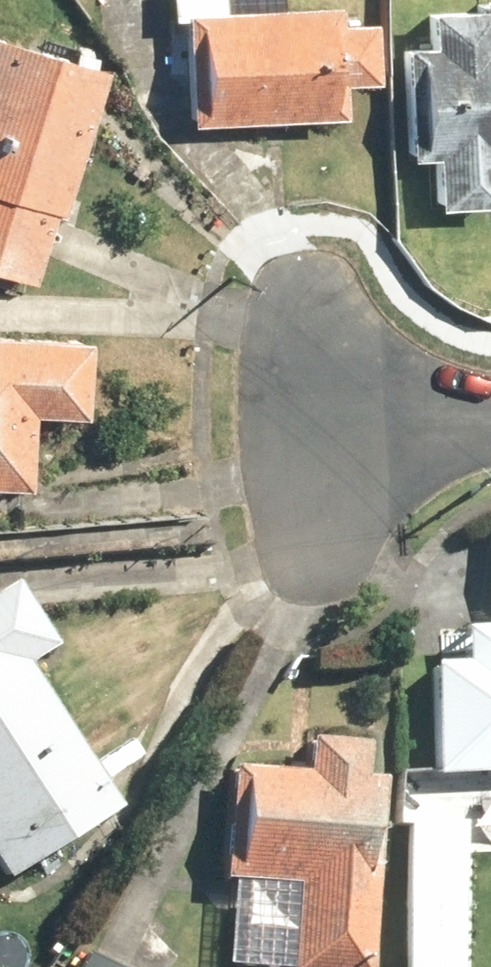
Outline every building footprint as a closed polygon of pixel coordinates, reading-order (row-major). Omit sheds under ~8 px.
[(338,99),(336,65),(372,63),(368,1),(334,3),(334,0),(177,0),(185,110),(338,99)] [(484,40),(483,4),(429,7),(431,41),(395,43),(401,156),(430,154),(433,207),(490,204),(490,39),(484,40)] [(29,279),(50,207),(59,209),(100,65),(0,37),(0,271),(29,279)] [(30,411),(79,413),(82,337),(0,334),(0,487),(27,488),(30,411)] [(119,810),(25,661),(54,643),(16,584),(0,594),(0,876),(4,882),(119,810)] [(490,772),(490,627),(460,628),(462,662),(429,664),(434,775),(490,772)] [(380,779),(363,778),(366,742),(309,738),(307,772),(229,767),(222,881),(294,886),(289,966),(367,966),(380,779)] [(462,822),(406,822),(405,966),(461,966),(462,822)] [(88,951),(79,966),(116,966),(88,951)]
